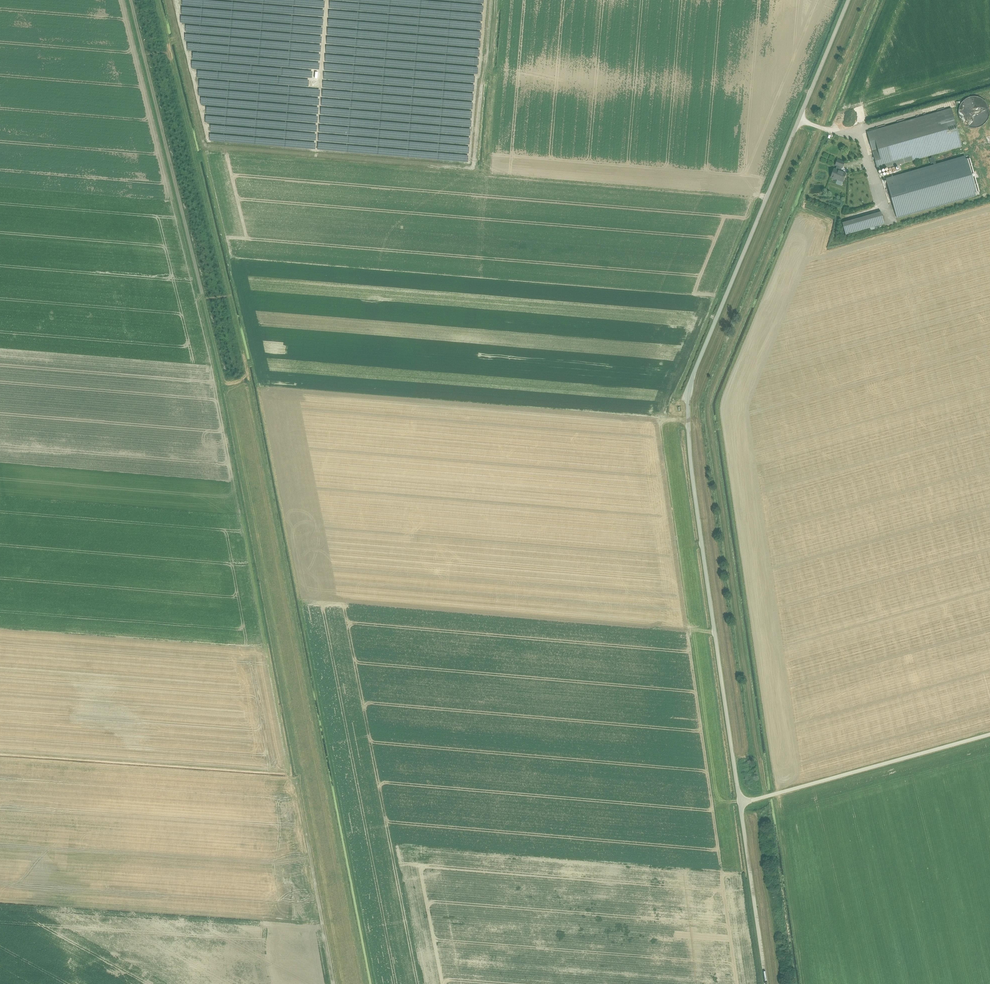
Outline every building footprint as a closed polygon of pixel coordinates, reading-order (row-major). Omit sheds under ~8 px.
[(989,105),(989,102),(968,94),(966,100),(963,99),(956,118),(982,127),(989,105)] [(951,108),(867,132),(878,171),(926,157),(933,155),(962,147),(951,108)] [(969,155),(886,179),(897,218),(980,195),(969,155)] [(835,180),(836,179),(843,182),(846,174),(840,171),(841,168),(842,168),(845,162),(837,160),(835,165),(837,166),(835,170),(834,169),(831,177),(832,178),(832,180),(835,180)] [(868,226),(873,224),(870,213),(865,214),(868,226)]
